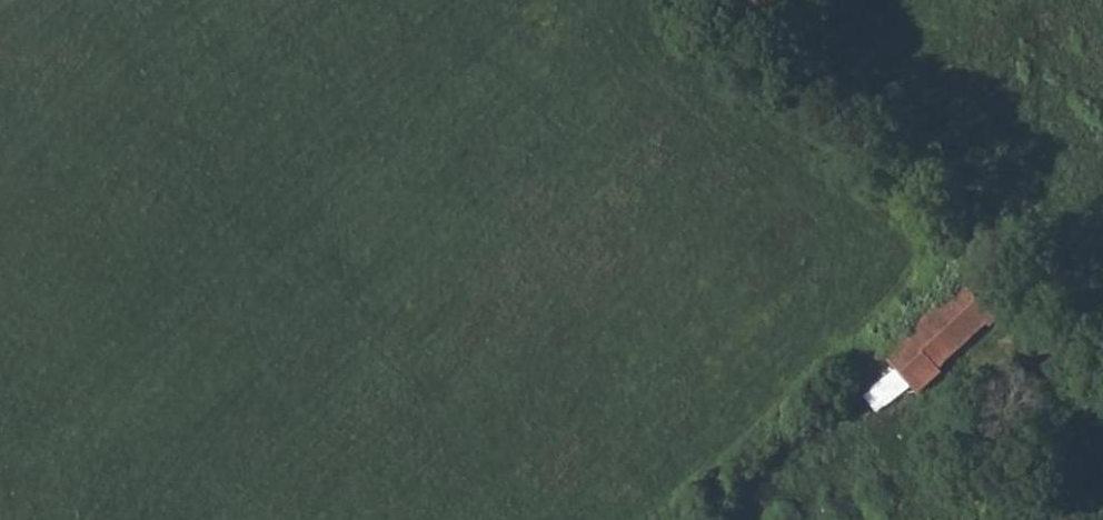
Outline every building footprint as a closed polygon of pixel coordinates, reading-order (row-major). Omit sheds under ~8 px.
[(884,355),(915,390),(939,368),(936,364),(982,324),(986,328),(990,324),(960,288),(884,355)]
